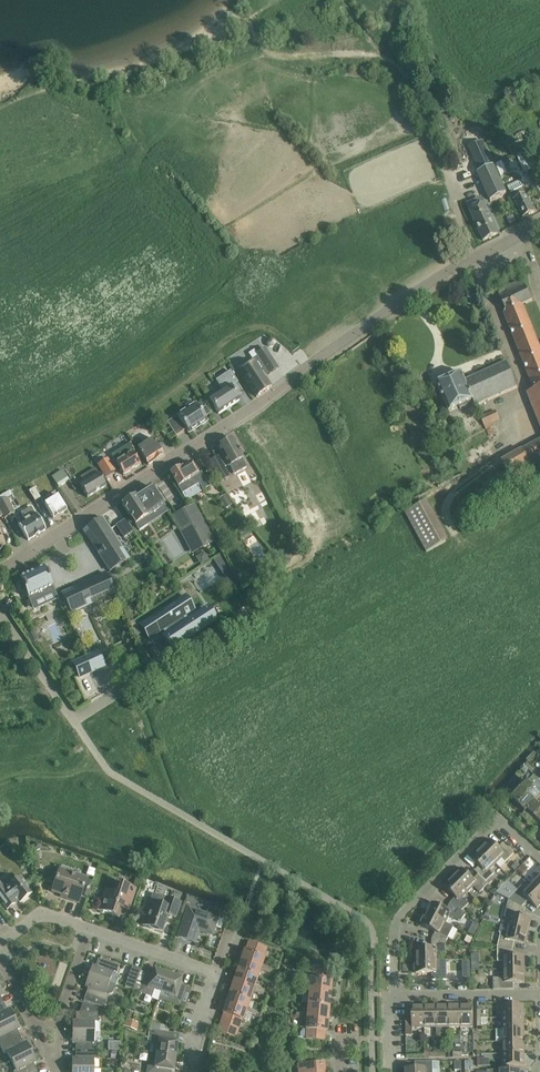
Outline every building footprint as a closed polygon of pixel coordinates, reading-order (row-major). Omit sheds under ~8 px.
[(482,141),(469,147),(474,158),(481,155),(487,168),(480,171),(477,172),(490,200),(506,193),(493,165),(482,141)] [(494,166),(499,176),(506,173),(501,163),(494,166)] [(507,184),(508,192),(517,191),(516,183),(507,184)] [(523,218),(535,211),(523,188),(511,194),(523,218)] [(485,204),(469,211),(483,241),(498,234),(485,204)] [(498,300),(505,316),(524,308),(532,305),(526,289),(498,300)] [(534,390),(539,388),(539,348),(524,308),(505,316),(534,390)] [(256,397),(271,387),(263,375),(268,372),(269,374),(278,368),(265,348),(257,354),(258,357),(253,360),(253,359),(253,360),(239,369),(239,368),(238,369),(256,397)] [(518,387),(506,362),(465,380),(462,373),(437,384),(449,411),(459,407),(460,409),(468,405),(467,403),(474,400),(476,405),(518,387)] [(231,374),(218,383),(223,390),(220,393),(219,392),(209,399),(218,414),(239,400),(236,394),(241,390),(242,391),(229,370),(228,371),(231,374)] [(177,416),(178,417),(167,424),(176,437),(186,430),(189,433),(207,421),(205,418),(210,414),(206,406),(200,410),(196,404),(177,416)] [(496,411),(481,418),(487,431),(494,428),(492,424),(500,420),(496,411)] [(156,424),(155,422),(152,417),(147,421),(151,427),(156,424)] [(223,467),(228,465),(229,467),(230,466),(235,474),(246,467),(242,459),(243,459),(239,452),(240,452),(239,450),(238,450),(232,438),(217,446),(223,457),(219,460),(218,457),(210,462),(221,481),(229,477),(223,467)] [(148,465),(163,455),(153,439),(138,448),(148,465)] [(501,462),(513,483),(535,471),(532,466),(539,462),(539,439),(501,462)] [(130,443),(111,455),(116,463),(123,475),(140,465),(132,452),(135,450),(130,443)] [(107,458),(98,464),(105,477),(115,471),(107,458)] [(198,475),(191,462),(179,470),(176,469),(172,471),(171,474),(170,475),(186,501),(209,487),(201,473),(198,475)] [(80,485),(87,497),(106,486),(95,468),(81,477),(84,482),(80,485)] [(63,469),(53,476),(59,486),(70,480),(63,469)] [(123,504),(122,505),(135,525),(135,524),(139,530),(147,525),(143,519),(163,506),(150,487),(131,499),(128,499),(124,501),(123,504)] [(5,518),(14,512),(7,499),(13,496),(10,491),(0,497),(0,509),(5,518)] [(225,495),(219,499),(225,508),(231,505),(225,495)] [(44,504),(53,518),(67,510),(58,496),(44,504)] [(424,502),(405,513),(427,552),(446,542),(424,502)] [(21,513),(25,520),(18,525),(28,540),(45,530),(31,507),(21,513)] [(108,527),(102,518),(86,528),(87,529),(88,528),(100,547),(96,550),(98,553),(110,571),(111,571),(125,561),(118,550),(121,548),(108,527)] [(211,542),(199,518),(182,527),(188,539),(196,535),(203,547),(211,542)] [(124,537),(133,531),(125,519),(116,525),(124,537)] [(209,564),(204,554),(195,559),(201,569),(209,564)] [(239,588),(222,555),(213,562),(232,591),(239,588)] [(54,590),(44,567),(19,579),(30,603),(41,598),(41,597),(54,590)] [(75,592),(64,598),(63,597),(70,614),(71,614),(71,613),(85,607),(87,612),(116,598),(117,598),(106,573),(87,582),(74,588),(75,592)] [(173,588),(165,594),(167,597),(176,592),(173,588)] [(186,596),(140,627),(148,639),(165,627),(169,633),(163,636),(171,649),(211,623),(202,610),(186,621),(182,616),(194,608),(186,596)] [(133,621),(129,623),(136,637),(141,633),(133,621)] [(92,671),(104,665),(98,652),(85,658),(92,671)] [(85,658),(73,664),(79,677),(92,671),(85,658)] [(512,799),(525,812),(528,809),(535,803),(534,802),(539,797),(539,781),(534,776),(534,775),(514,796),(512,799)] [(521,817),(528,823),(535,816),(539,821),(539,808),(535,803),(528,809),(525,812),(521,817)] [(490,839),(481,849),(496,864),(502,858),(505,862),(514,853),(503,843),(498,848),(490,839)] [(481,849),(472,858),(480,866),(475,871),(478,874),(486,882),(494,873),(490,870),(496,864),(481,849)] [(524,865),(519,870),(523,874),(528,869),(524,865)] [(531,884),(539,892),(539,867),(533,874),(537,878),(531,884)] [(462,868),(453,877),(468,892),(474,887),(480,893),(488,884),(486,882),(478,874),(473,879),(462,868)] [(60,869),(52,891),(62,895),(61,897),(78,903),(87,879),(60,869)] [(491,876),(486,882),(488,884),(489,885),(494,879),(491,876)] [(7,909),(18,901),(19,902),(32,893),(20,877),(4,889),(0,883),(0,900),(7,909)] [(453,877),(444,886),(455,897),(450,903),(462,911),(469,904),(463,898),(468,892),(453,877)] [(496,892),(508,899),(522,907),(529,900),(537,908),(539,905),(539,892),(531,884),(525,890),(521,886),(517,890),(515,892),(505,882),(496,892)] [(103,899),(99,910),(118,916),(121,909),(128,911),(131,904),(136,890),(117,883),(113,893),(109,891),(106,890),(103,899)] [(148,909),(142,925),(162,931),(168,915),(175,917),(180,903),(167,898),(164,906),(154,902),(151,910),(148,909)] [(508,899),(504,917),(510,919),(508,926),(528,931),(531,918),(520,916),(522,907),(508,899)] [(432,902),(427,913),(446,923),(449,916),(457,920),(458,921),(461,921),(466,914),(462,911),(450,903),(447,910),(432,902)] [(196,943),(200,931),(212,934),(219,912),(209,909),(207,914),(188,908),(189,905),(184,903),(180,912),(186,914),(178,937),(196,943)] [(427,913),(421,925),(435,932),(432,939),(446,943),(450,934),(453,927),(446,923),(427,913)] [(471,928),(476,931),(479,925),(474,922),(471,928)] [(501,933),(497,947),(513,949),(514,942),(526,944),(528,931),(508,926),(502,925),(501,933)] [(432,948),(415,948),(416,961),(437,960),(437,953),(446,952),(446,943),(432,939),(432,948)] [(263,957),(267,948),(248,942),(245,951),(263,957)] [(497,947),(498,961),(503,961),(503,970),(525,969),(524,956),(513,956),(513,949),(497,947)] [(263,957),(245,951),(241,961),(260,968),(261,965),(263,958),(263,957)] [(92,965),(89,976),(109,983),(114,985),(115,985),(119,975),(116,974),(119,966),(98,959),(96,963),(99,964),(98,967),(92,965)] [(58,960),(49,989),(60,992),(69,964),(58,960)] [(437,960),(416,961),(416,973),(432,973),(432,980),(446,980),(446,968),(446,961),(437,961),(437,960)] [(240,965),(238,970),(257,977),(259,970),(265,971),(266,967),(261,965),(260,968),(241,961),(240,965)] [(140,969),(132,966),(125,987),(133,990),(140,969)] [(168,974),(154,969),(152,975),(146,972),(139,992),(159,999),(168,974)] [(311,979),(330,981),(331,971),(312,969),(311,976),(311,979)] [(504,978),(493,978),(493,990),(513,989),(513,983),(525,982),(525,969),(503,970),(504,978)] [(238,970),(233,985),(242,988),(244,983),(254,986),(257,977),(238,970)] [(168,974),(159,999),(179,1006),(186,986),(180,984),(182,978),(168,974)] [(309,994),(319,995),(320,990),(330,991),(331,981),(330,981),(311,979),(311,976),(307,975),(305,977),(304,987),(306,988),(304,988),(304,994),(309,994)] [(112,993),(113,992),(116,985),(109,983),(89,976),(85,986),(88,987),(83,1001),(104,1008),(109,994),(110,994),(111,994),(112,993)] [(230,994),(249,1001),(252,991),(257,993),(259,988),(254,986),(244,983),(242,988),(233,985),(230,994)] [(309,994),(308,1004),(328,1006),(330,991),(320,990),(319,995),(309,994)] [(246,1008),(249,1001),(230,994),(226,1003),(245,1010),(246,1008)] [(6,1007),(3,1003),(0,1005),(0,1026),(15,1018),(10,1008),(4,1011),(3,1009),(6,1007)] [(72,1020),(72,1032),(94,1032),(94,1022),(98,1022),(98,1013),(99,1009),(83,1003),(79,1013),(76,1013),(76,1020),(72,1020)] [(245,1010),(226,1003),(223,1013),(242,1019),(250,1022),(253,1015),(250,1014),(251,1010),(246,1008),(245,1010)] [(327,1021),(328,1006),(308,1004),(308,1014),(318,1015),(317,1020),(327,1021)] [(473,1005),(460,1006),(461,1027),(473,1027),(473,1005)] [(524,1005),(502,1005),(502,1018),(524,1017),(524,1005)] [(425,1028),(424,1006),(412,1006),(412,1028),(425,1028)] [(425,1028),(437,1028),(436,1006),(424,1006),(425,1028)] [(449,1027),(448,1006),(436,1006),(437,1028),(437,1037),(442,1037),(442,1027),(449,1027)] [(460,1006),(448,1006),(449,1027),(461,1027),(460,1006)] [(242,1020),(242,1019),(223,1013),(220,1023),(238,1029),(242,1020)] [(306,1029),(326,1031),(327,1021),(317,1020),(318,1015),(308,1014),(307,1019),(306,1029)] [(524,1017),(502,1018),(503,1030),(524,1029),(524,1017)] [(0,1046),(20,1036),(18,1032),(15,1034),(14,1031),(20,1028),(15,1018),(0,1026),(0,1045),(0,1046)] [(131,1027),(133,1021),(127,1019),(125,1025),(131,1027)] [(220,1023),(217,1032),(235,1038),(238,1029),(220,1023)] [(150,1052),(156,1053),(176,1056),(178,1042),(172,1041),(173,1033),(160,1031),(160,1026),(154,1025),(150,1052)] [(326,1031),(306,1029),(305,1039),(325,1041),(326,1031)] [(503,1030),(496,1030),(496,1042),(503,1042),(524,1041),(524,1029),(503,1030)] [(72,1032),(72,1043),(79,1043),(79,1046),(75,1046),(75,1050),(97,1051),(97,1042),(94,1042),(94,1032),(72,1032)] [(7,1053),(12,1061),(31,1052),(26,1042),(20,1044),(19,1042),(22,1041),(20,1036),(0,1046),(4,1054),(7,1053)] [(524,1041),(503,1042),(503,1054),(524,1053),(524,1041)] [(120,1042),(108,1042),(108,1050),(120,1050),(120,1048),(120,1042)] [(456,1049),(453,1049),(453,1057),(461,1057),(461,1053),(461,1049),(456,1049)] [(72,1058),(72,1069),(94,1069),(94,1059),(97,1059),(97,1051),(75,1050),(75,1055),(79,1055),(79,1058),(72,1058)] [(12,1061),(16,1070),(13,1071),(37,1071),(37,1070),(34,1066),(32,1067),(30,1065),(36,1062),(31,1052),(12,1061)] [(176,1056),(156,1053),(155,1062),(148,1060),(147,1071),(167,1071),(168,1070),(174,1071),(176,1056)] [(524,1053),(503,1054),(503,1066),(525,1066),(524,1053)] [(465,1061),(465,1071),(473,1071),(473,1061),(465,1061)] [(325,1062),(297,1064),(298,1071),(325,1071),(325,1062)] [(406,1069),(406,1071),(433,1071),(433,1062),(415,1062),(415,1069),(406,1069)]
